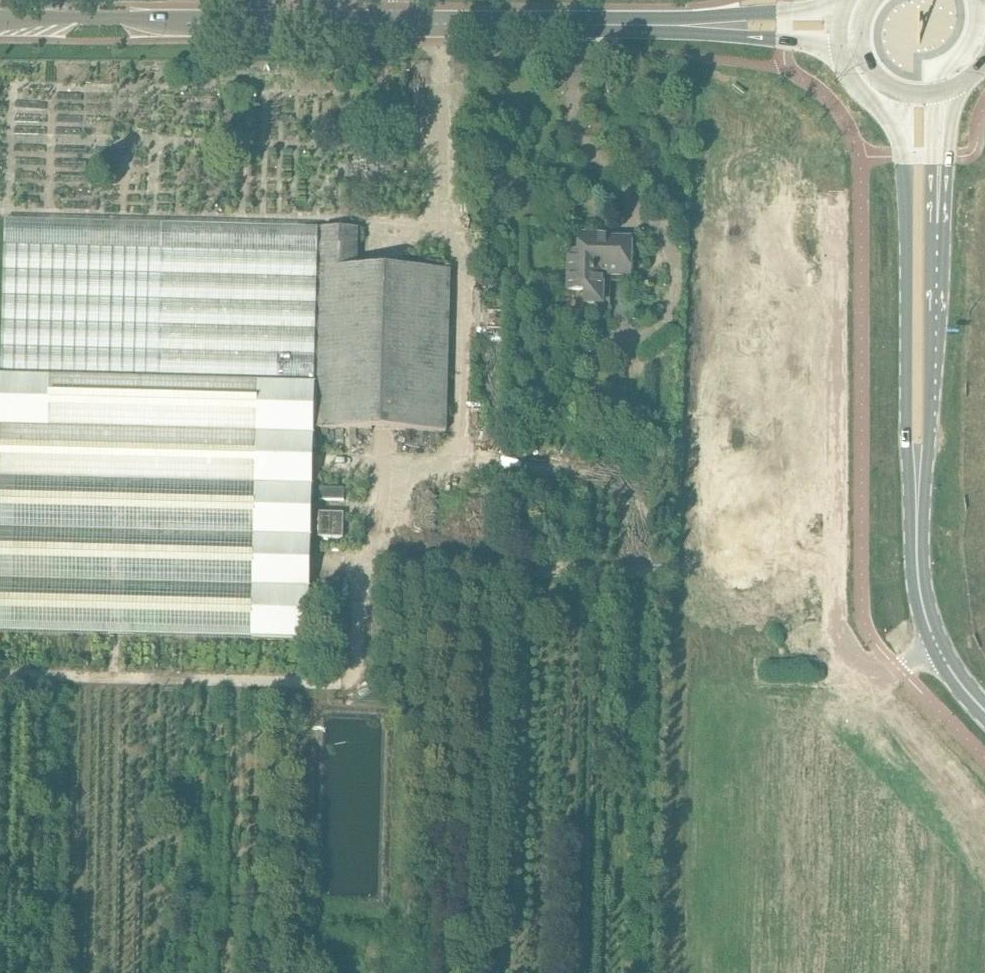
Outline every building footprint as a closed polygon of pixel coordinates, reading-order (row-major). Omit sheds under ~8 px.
[(310,640),(314,427),(319,428),(446,431),(451,270),(347,267),(348,228),(6,220),(0,361),(0,427),(0,437),(0,633),(310,640)] [(580,252),(570,252),(569,290),(587,291),(586,303),(603,303),(604,275),(631,275),(632,240),(600,239),(600,235),(581,234),(580,252)] [(731,479),(731,488),(743,488),(743,479),(731,479)] [(731,488),(731,497),(743,497),(743,488),(731,488)] [(737,518),(737,527),(749,527),(749,518),(737,518)] [(737,527),(737,535),(749,535),(749,527),(737,527)] [(737,556),(737,565),(749,565),(749,556),(737,556)] [(737,565),(737,574),(749,574),(749,565),(737,565)] [(737,595),(737,604),(749,604),(749,595),(737,595)] [(737,604),(737,613),(749,613),(749,604),(737,604)]
